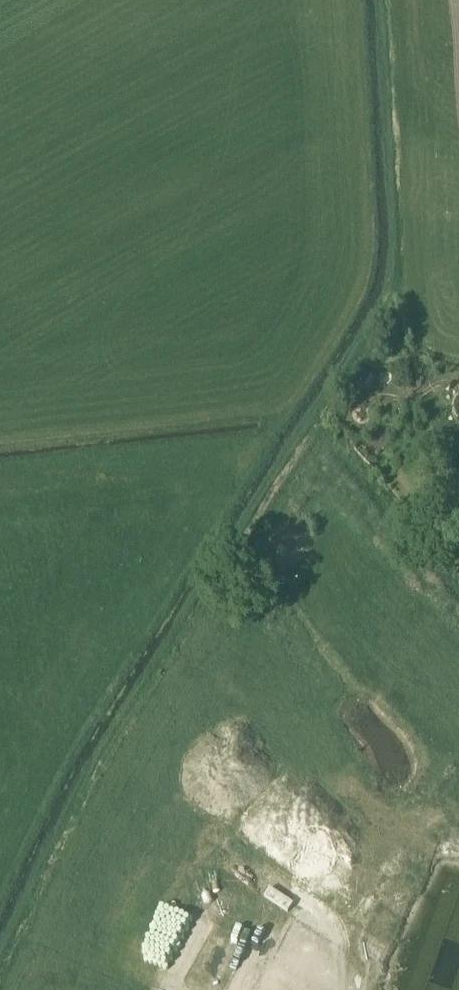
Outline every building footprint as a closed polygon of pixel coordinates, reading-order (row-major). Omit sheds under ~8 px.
[(300,944),(298,957),(313,959),(315,946),(300,944)] [(455,989),(458,989),(458,967),(446,983),(455,989)]
